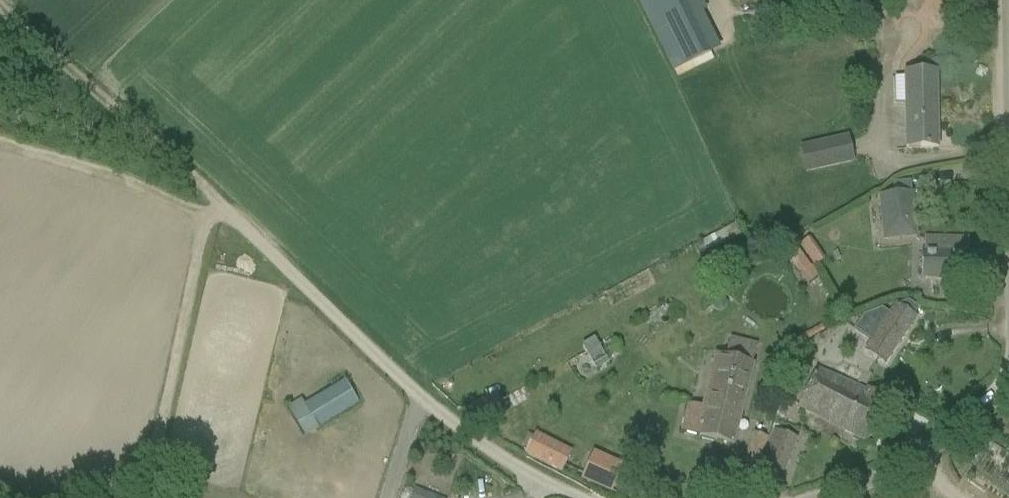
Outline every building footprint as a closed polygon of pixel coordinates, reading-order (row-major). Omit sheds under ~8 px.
[(645,15),(676,0),(637,0),(645,15)] [(938,149),(936,81),(936,73),(903,74),(905,150),(938,149)] [(849,135),(799,146),(805,174),(855,163),(849,135)] [(883,225),(914,221),(912,193),(880,196),(883,225)] [(922,280),(993,281),(993,253),(969,253),(969,239),(925,239),(925,253),(922,253),(922,280)] [(818,280),(810,269),(801,275),(800,276),(808,287),(818,280)] [(893,329),(903,336),(915,318),(895,305),(864,349),(875,357),(893,329)] [(683,433),(733,446),(754,365),(753,365),(757,348),(731,341),(726,357),(720,355),(707,408),(691,404),(683,433)] [(888,400),(868,390),(819,365),(798,407),(850,433),(867,441),(866,443),(867,443),(888,400)] [(304,435),(361,404),(346,378),(290,409),(304,435)] [(762,464),(785,473),(797,440),(774,432),(762,464)] [(753,434),(749,445),(764,450),(768,439),(753,434)] [(569,453),(537,436),(528,454),(560,471),(569,453)] [(612,494),(624,465),(610,459),(606,468),(590,460),(581,481),(612,494)] [(426,494),(415,489),(411,497),(425,497),(426,494)]
